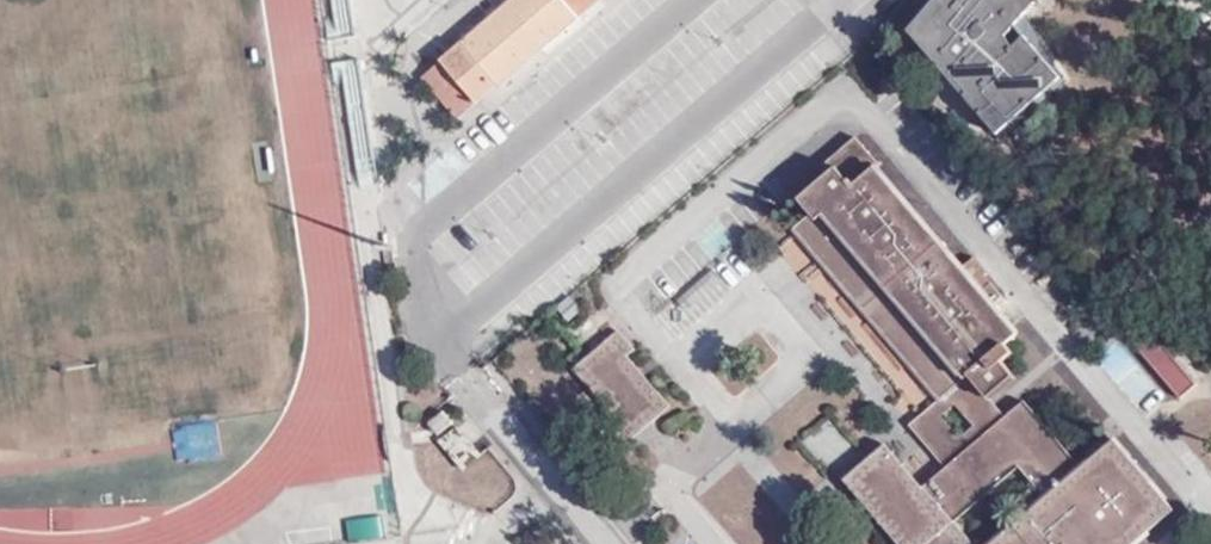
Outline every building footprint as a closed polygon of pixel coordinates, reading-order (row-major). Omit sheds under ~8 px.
[(443,70),(476,113),(583,24),(575,14),(593,0),(522,0),(443,70)] [(583,24),(609,3),(607,0),(593,0),(575,14),(583,24)] [(1067,84),(1020,20),(1027,15),(1016,0),(930,0),(899,22),(986,142),(1067,84)] [(476,113),(443,70),(425,82),(462,127),(476,113)] [(968,377),(989,402),(1013,381),(1000,365),(1011,356),(1002,347),(1016,335),(991,306),(1003,296),(992,281),(979,292),(876,170),(881,166),(856,137),(837,154),(845,163),(799,202),(810,215),(819,226),(813,231),(832,253),(819,264),(938,403),(968,377)] [(819,226),(810,215),(792,231),(819,264),(832,253),(813,231),(819,226)] [(1104,311),(1153,368),(1169,353),(1121,296),(1104,311)] [(634,349),(618,330),(574,368),(610,411),(602,418),(624,444),(670,406),(626,356),(634,349)] [(1169,353),(1153,368),(1179,398),(1196,384),(1169,353)] [(945,469),(1004,419),(989,402),(968,377),(938,403),(909,427),(945,469)] [(1173,511),(1114,443),(1081,471),(1023,402),(1004,419),(945,469),(921,489),(885,446),(843,481),(897,543),(972,543),(954,523),(1019,467),(1048,500),(995,543),(1134,543),(1173,511)] [(173,427),(174,459),(218,459),(217,426),(173,427)] [(459,426),(441,441),(465,470),(483,454),(459,426)]
